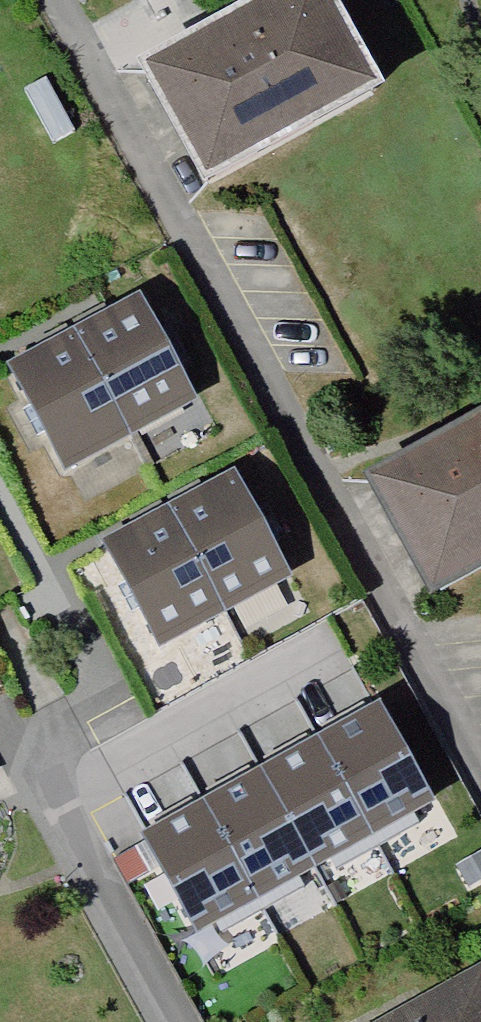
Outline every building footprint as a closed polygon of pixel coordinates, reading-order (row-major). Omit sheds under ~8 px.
[(349,0),(310,0),(161,79),(220,190),(399,95),(349,0)] [(127,312),(62,346),(117,450),(182,416),(127,312)] [(62,346),(0,378),(57,483),(117,450),(62,346)] [(382,486),(446,600),(480,580),(480,430),(382,486)] [(220,488),(155,524),(212,625),(276,589),(220,488)] [(212,625),(155,524),(92,558),(148,661),(212,625)] [(417,794),(363,699),(147,820),(201,916),(417,794)] [(387,1021),(480,1021),(480,996),(470,977),(387,1021)]
